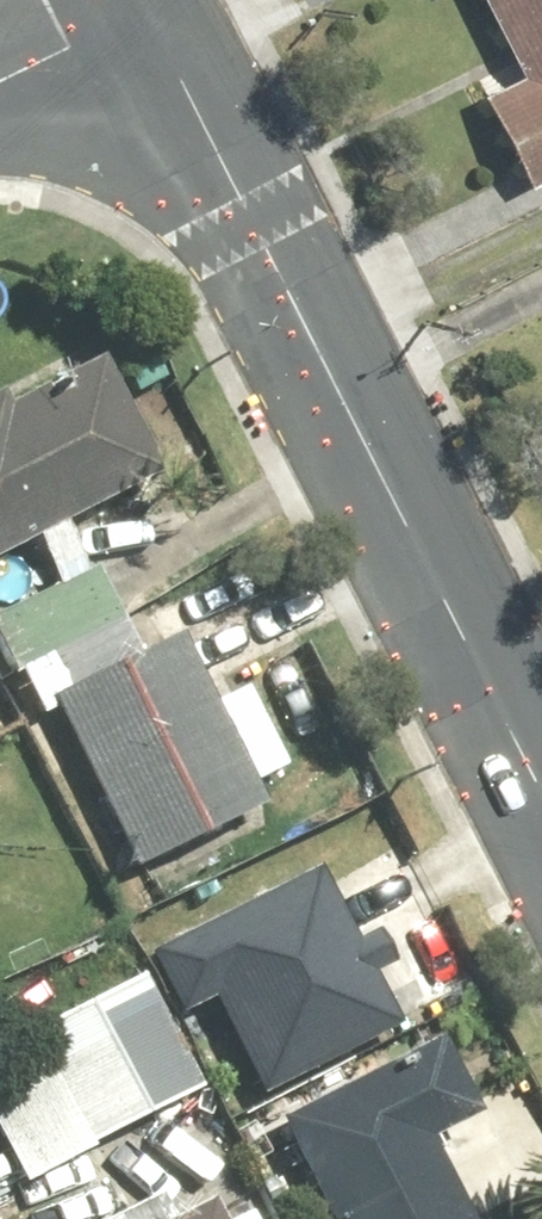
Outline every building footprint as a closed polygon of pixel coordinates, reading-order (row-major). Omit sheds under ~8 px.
[(516,54),(475,74),(532,189),(541,184),(541,0),(489,0),(516,54)] [(0,392),(0,563),(186,476),(120,336),(0,392)] [(195,627),(56,691),(143,875),(281,811),(195,627)] [(211,992),(261,1088),(387,1023),(306,866),(155,944),(186,1005),(211,992)] [(0,1027),(0,1142),(15,1176),(214,1092),(157,960),(0,1027)] [(285,1100),(341,1218),(485,1218),(447,1138),(495,1116),(452,1022),(285,1100)] [(169,1218),(249,1218),(234,1188),(169,1218)]
